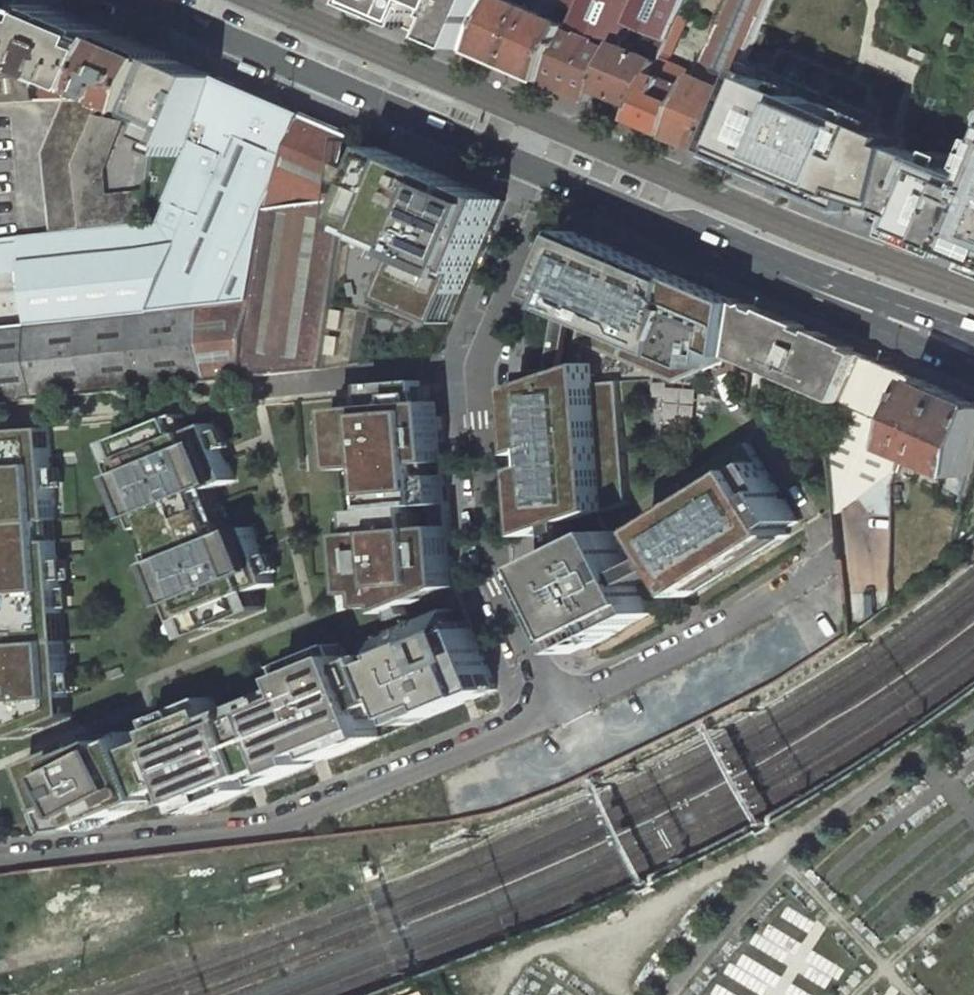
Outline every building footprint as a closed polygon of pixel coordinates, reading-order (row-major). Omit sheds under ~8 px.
[(1,20),(9,0),(0,0),(0,20),(1,20)] [(365,4),(429,31),(474,51),(495,0),(367,0),(365,4)] [(508,0),(495,0),(474,51),(545,82),(569,26),(508,0)] [(569,26),(545,82),(592,102),(597,90),(617,44),(620,45),(623,39),(620,37),(627,21),(669,39),(686,0),(580,0),(569,26)] [(699,75),(671,136),(709,152),(748,61),(774,0),(733,0),(699,75)] [(35,101),(31,66),(45,64),(57,69),(56,71),(77,80),(78,78),(106,91),(128,39),(50,6),(41,26),(0,30),(0,102),(35,101)] [(178,61),(128,39),(106,91),(156,112),(164,92),(178,61)] [(659,62),(620,45),(617,44),(597,90),(639,108),(659,62)] [(699,75),(661,59),(659,62),(639,108),(634,120),(671,136),(699,75)] [(221,79),(178,61),(164,92),(207,110),(221,79)] [(912,130),(748,61),(709,152),(893,233),(915,150),(912,130)] [(30,325),(254,302),(269,206),(307,116),(221,79),(207,110),(159,221),(142,223),(81,230),(19,237),(23,271),(30,325)] [(102,99),(66,100),(44,153),(52,233),(81,230),(74,164),(95,116),(102,99)] [(0,328),(0,402),(322,368),(328,323),(345,201),(348,201),(348,196),(351,178),(353,162),(356,137),(307,116),(269,206),(254,302),(30,325),(0,328)] [(123,122),(95,116),(74,164),(81,230),(142,223),(146,192),(107,196),(104,171),(123,122)] [(383,148),(373,171),(367,186),(354,216),(354,221),(380,232),(371,252),(408,268),(396,294),(449,317),(460,291),(466,293),(506,201),(383,148)] [(893,233),(973,266),(973,175),(915,150),(893,233)] [(373,171),(353,162),(351,178),(367,186),(373,171)] [(580,232),(553,296),(587,311),(584,318),(580,342),(677,383),(739,357),(748,304),(580,232)] [(23,271),(19,237),(0,239),(0,274),(23,271)] [(867,355),(748,304),(739,357),(847,403),(867,355)] [(847,403),(868,412),(912,430),(928,382),(907,373),(867,355),(847,403)] [(563,558),(536,572),(576,655),(617,634),(655,607),(647,591),(679,574),(692,597),(791,535),(787,529),(799,521),(750,443),(683,484),(696,504),(652,531),(662,547),(633,562),(618,531),(616,532),(605,512),(630,503),(620,382),(583,384),(582,368),(520,373),(526,449),(530,449),(532,469),(528,470),(533,537),(549,531),(563,558)] [(928,382),(912,430),(912,432),(906,448),(955,470),(949,492),(967,499),(973,473),(973,401),(928,382)] [(426,392),(340,398),(357,595),(397,592),(456,587),(441,402),(427,403),(426,392)] [(894,515),(894,484),(906,448),(912,432),(912,430),(868,412),(847,403),(840,421),(832,439),(831,439),(838,505),(840,514),(864,496),(874,512),(894,515)] [(185,413),(176,417),(184,435),(193,431),(185,413)] [(237,480),(214,423),(193,431),(184,435),(176,417),(120,440),(128,458),(119,462),(146,529),(155,525),(165,550),(156,554),(183,621),(192,617),(200,636),(256,613),(249,595),(258,591),(276,583),(253,527),(226,538),(220,524),(214,510),(207,492),(237,480)] [(0,430),(0,718),(1,718),(3,738),(23,736),(63,720),(61,697),(70,697),(66,640),(57,640),(55,613),(64,612),(59,539),(50,540),(48,520),(57,519),(51,427),(0,430)] [(111,443),(119,462),(128,458),(120,440),(111,443)] [(249,595),(256,613),(265,609),(258,591),(249,595)] [(66,640),(64,612),(55,613),(57,640),(66,640)] [(446,613),(400,632),(402,638),(391,643),(397,659),(385,664),(382,657),(378,658),(395,700),(399,698),(408,718),(426,711),(429,718),(497,690),(472,629),(456,636),(446,613)] [(192,617),(183,621),(191,639),(200,636),(192,617)] [(343,644),(330,650),(335,661),(348,656),(343,644)] [(185,786),(196,813),(251,790),(248,782),(260,777),(263,785),(314,765),(311,756),(323,751),(326,760),(382,737),(370,710),(395,700),(378,658),(377,655),(352,665),(348,656),(335,661),(330,650),(288,667),(296,688),(300,697),(288,702),(284,693),(273,697),(277,706),(263,712),(248,718),(245,709),(233,713),(237,722),(225,727),(221,718),(213,698),(171,716),(175,727),(162,733),(166,742),(142,752),(160,795),(160,796),(185,786)] [(284,693),(288,702),(300,697),(296,688),(284,693)] [(71,717),(70,697),(61,697),(63,720),(71,717)] [(259,703),(263,712),(277,706),(273,697),(259,703)] [(259,703),(245,709),(248,718),(263,712),(259,703)] [(426,711),(408,718),(410,725),(429,718),(426,711)] [(233,713),(221,718),(225,727),(237,722),(233,713)] [(158,721),(162,733),(175,727),(171,716),(158,721)] [(134,733),(114,737),(115,742),(117,748),(137,740),(134,733)] [(114,737),(97,739),(101,748),(115,742),(114,737)] [(51,764),(31,772),(57,832),(94,828),(143,808),(140,803),(160,795),(142,752),(137,740),(117,748),(115,742),(101,748),(97,739),(48,758),(51,764)] [(311,756),(314,765),(326,760),(323,751),(311,756)] [(51,764),(48,758),(29,766),(31,772),(51,764)] [(248,782),(251,790),(263,785),(260,777),(248,782)] [(162,800),(160,796),(160,795),(140,803),(143,808),(162,800)]
